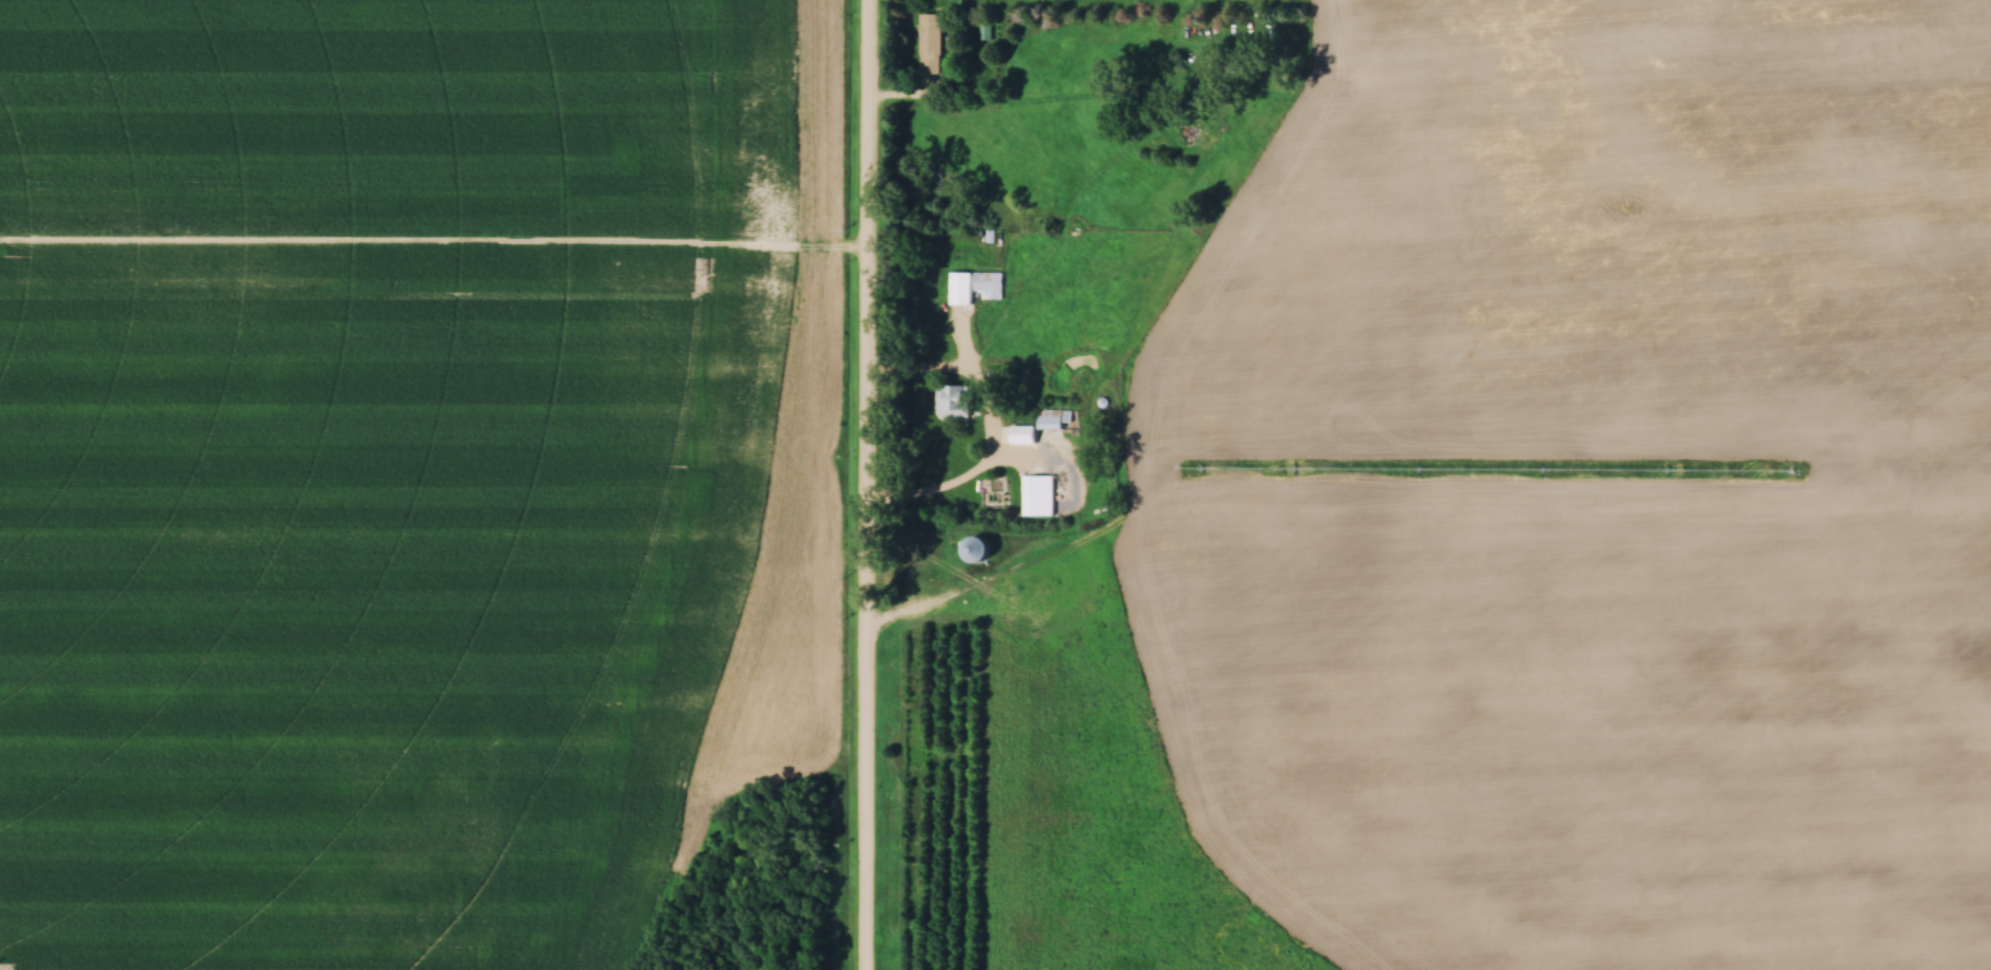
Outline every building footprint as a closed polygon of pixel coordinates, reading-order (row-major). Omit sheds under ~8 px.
[(941,75),(941,15),(920,15),(920,75),(941,75)] [(1003,274),(974,274),(974,294),(1003,294),(1003,274)] [(970,388),(937,388),(937,419),(970,419),(970,388)] [(1010,446),(1037,447),(1037,432),(1063,432),(1063,412),(1038,411),(1038,428),(1011,427),(1010,446)] [(1023,518),(1053,518),(1053,477),(1023,477),(1023,518)] [(987,540),(968,540),(968,563),(987,563),(987,540)]
